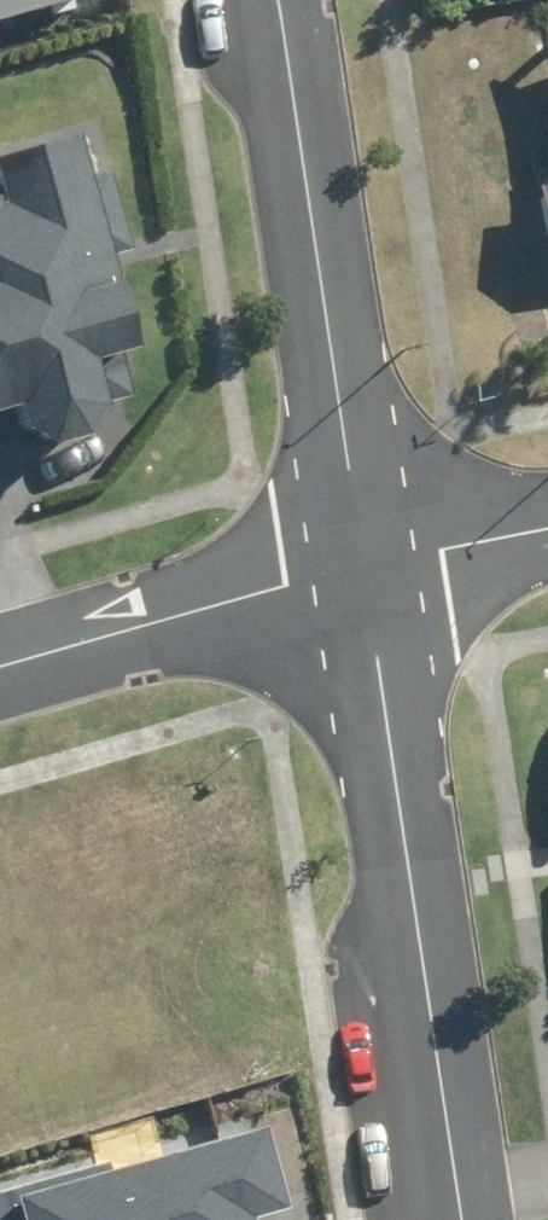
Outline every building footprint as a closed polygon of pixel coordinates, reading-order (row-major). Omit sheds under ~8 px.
[(82,0),(0,0),(0,21),(82,0)] [(519,26),(547,184),(547,21),(519,26)] [(38,404),(49,439),(113,418),(94,357),(129,345),(99,250),(117,244),(95,177),(84,180),(70,138),(0,160),(0,197),(1,199),(0,199),(0,416),(38,404)] [(520,189),(539,289),(547,288),(547,184),(520,189)] [(18,1193),(25,1219),(232,1219),(214,1145),(18,1193)]
